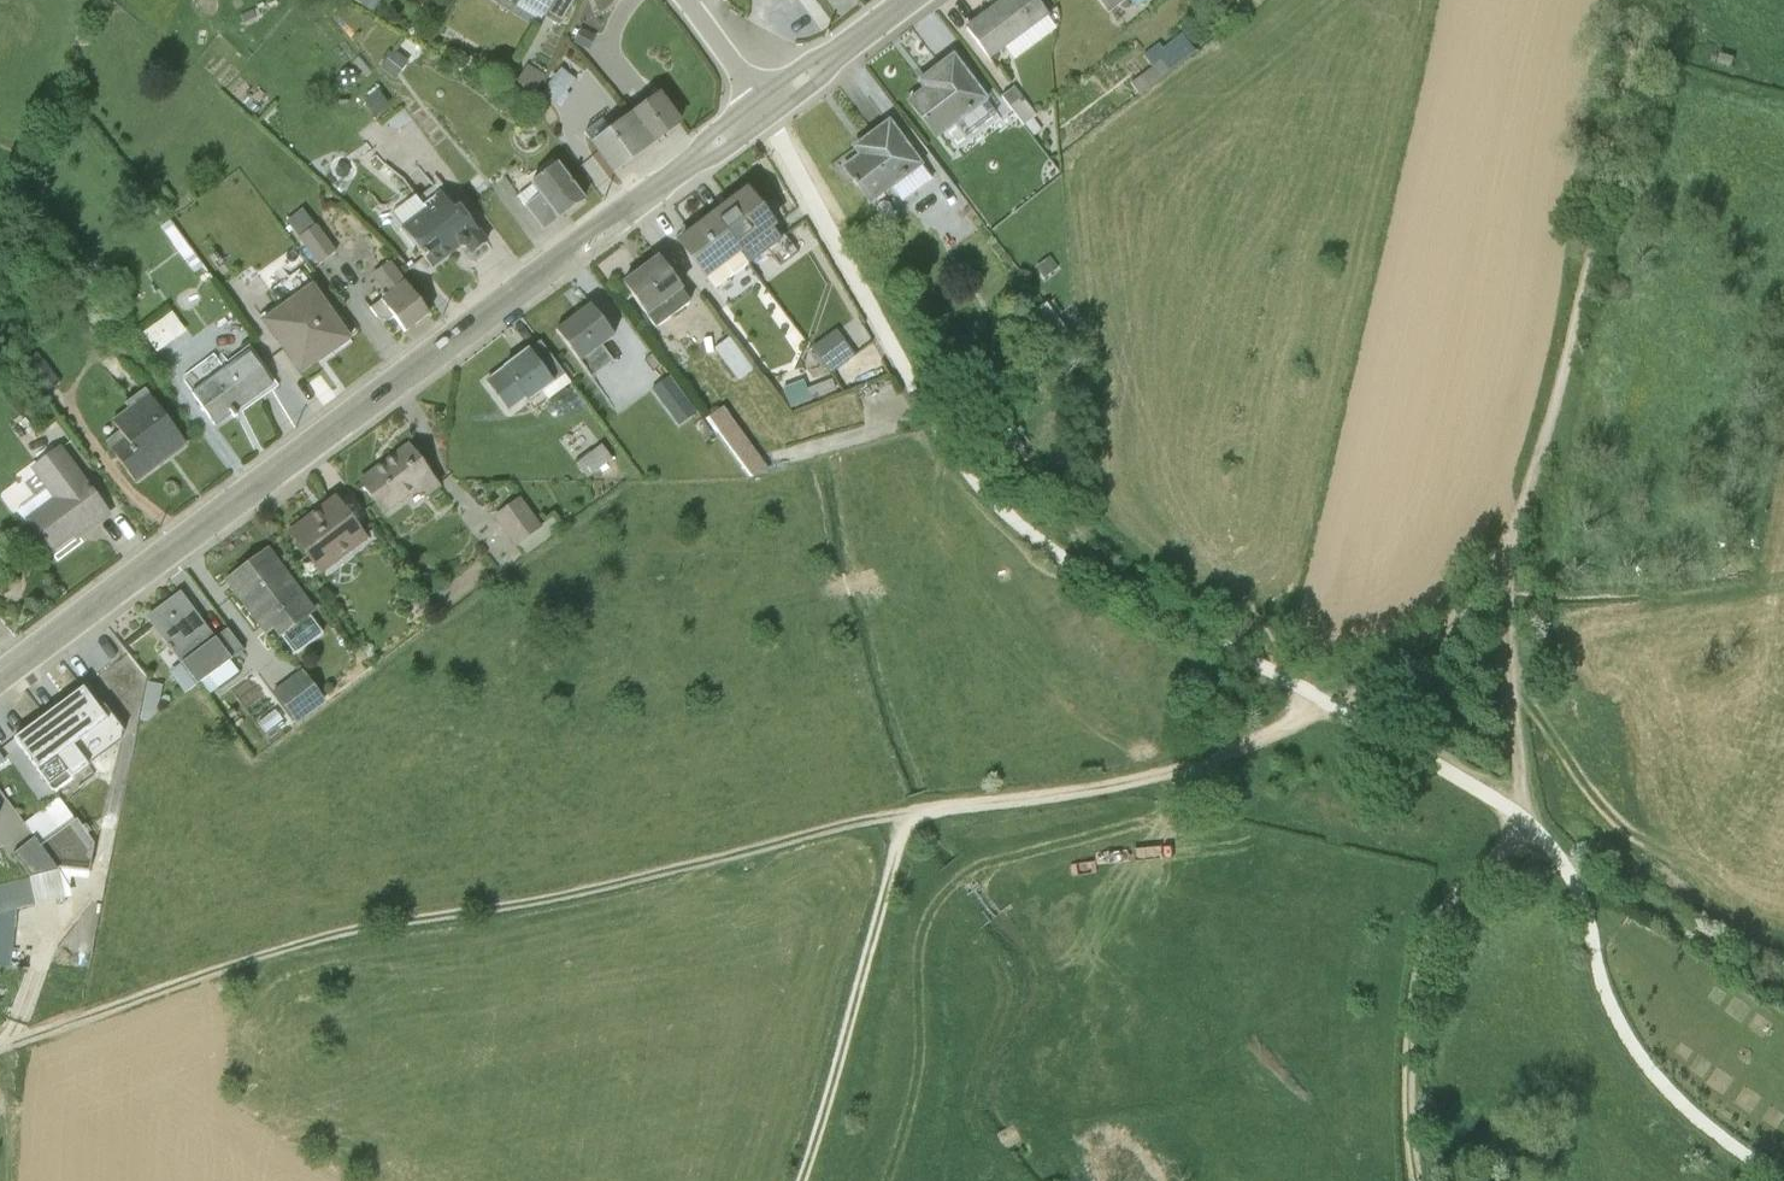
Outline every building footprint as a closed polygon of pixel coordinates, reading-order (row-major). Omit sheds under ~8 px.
[(373,12),(381,0),(354,0),(373,12)] [(511,12),(518,1),(543,17),(553,0),(490,0),(511,12)] [(543,17),(558,26),(574,0),(553,0),(543,17)] [(1046,17),(1047,16),(1045,14),(1050,10),(1043,0),(1035,0),(1034,1),(1034,0),(1003,0),(966,28),(988,58),(1003,48),(1046,17)] [(1108,13),(1126,0),(1098,0),(1108,13)] [(1046,17),(1003,48),(1013,61),(1055,29),(1046,17)] [(573,29),(571,34),(574,35),(573,43),(587,49),(593,35),(580,29),(579,31),(573,29)] [(1149,68),(1128,84),(1136,96),(1193,54),(1179,35),(1160,50),(1156,45),(1141,57),(1149,68)] [(392,50),(378,69),(394,80),(408,62),(392,50)] [(951,56),(933,70),(926,76),(931,83),(908,102),(936,139),(955,125),(964,137),(995,114),(951,56)] [(526,64),(512,89),(530,99),(544,75),(526,64)] [(561,68),(541,94),(561,108),(569,98),(564,94),(575,79),(561,68)] [(1013,86),(1000,96),(1028,132),(1033,137),(1040,131),(1031,119),(1035,116),(1013,86)] [(630,116),(651,143),(678,123),(658,95),(630,116)] [(651,143),(630,116),(612,130),(602,119),(584,133),(613,172),(651,143)] [(889,187),(918,165),(887,122),(864,139),(870,147),(843,168),(853,181),(851,181),(855,186),(856,185),(868,202),(889,187)] [(529,187),(516,197),(542,231),(583,200),(556,165),(528,184),(529,187)] [(918,165),(889,187),(900,202),(930,180),(918,165)] [(712,216),(749,264),(784,236),(775,223),(770,226),(744,191),(712,216)] [(425,210),(402,227),(399,230),(423,260),(430,268),(450,253),(449,252),(457,246),(459,248),(464,249),(465,248),(470,254),(485,243),(458,206),(454,209),(439,192),(421,206),(425,210)] [(425,210),(421,206),(415,197),(392,214),(402,227),(425,210)] [(301,211),(285,223),(317,266),(335,252),(315,226),(313,227),(301,211)] [(749,264),(712,216),(679,241),(717,292),(750,268),(749,264)] [(167,222),(159,229),(193,275),(202,269),(167,222)] [(772,252),(754,266),(763,279),(781,265),(772,252)] [(656,258),(622,283),(655,327),(689,302),(656,258)] [(1047,259),(1032,270),(1041,281),(1056,270),(1047,259)] [(384,296),(369,310),(375,318),(380,321),(385,322),(390,320),(392,318),(403,333),(404,333),(427,316),(388,263),(369,277),(384,296)] [(0,269),(0,288),(16,277),(7,264),(0,269)] [(326,348),(329,352),(330,353),(348,340),(308,283),(276,305),(278,308),(260,321),(295,370),(326,348)] [(589,305),(554,331),(590,378),(612,361),(601,346),(613,337),(589,305)] [(1043,305),(1023,321),(1055,362),(1075,347),(1043,305)] [(850,308),(837,316),(843,326),(858,317),(853,307),(850,308)] [(171,313),(142,335),(156,355),(185,334),(171,313)] [(729,337),(713,348),(738,380),(752,370),(729,337)] [(539,342),(486,382),(508,412),(524,400),(527,403),(540,393),(546,401),(569,383),(539,342)] [(326,348),(295,370),(298,374),(329,352),(326,348)] [(183,377),(182,384),(213,428),(230,416),(233,420),(235,418),(233,414),(271,387),(246,352),(227,366),(220,356),(215,359),(212,356),(183,377)] [(35,355),(22,365),(27,372),(24,374),(42,397),(58,385),(35,355)] [(668,375),(649,390),(676,426),(695,411),(668,375)] [(981,378),(960,380),(962,395),(982,392),(981,378)] [(803,379),(782,387),(789,408),(810,399),(835,390),(831,379),(806,388),(803,379)] [(182,444),(184,447),(185,446),(144,390),(123,405),(127,410),(109,424),(117,433),(103,444),(135,486),(136,485),(135,484),(162,464),(163,465),(164,464),(163,463),(160,460),(182,444)] [(723,406),(705,418),(747,478),(769,471),(723,406)] [(160,460),(163,463),(184,447),(182,444),(160,460)] [(600,445),(576,463),(586,478),(611,459),(600,445)] [(407,447),(358,483),(384,517),(419,489),(426,497),(438,489),(407,447)] [(86,524),(91,529),(107,517),(58,450),(29,471),(51,502),(25,522),(49,554),(72,537),(76,534),(75,532),(86,524)] [(518,497),(492,517),(513,547),(516,545),(523,556),(560,530),(551,517),(540,526),(518,497)] [(316,514),(289,534),(320,576),(366,541),(343,514),(326,512),(319,517),(316,514)] [(76,534),(72,537),(75,541),(91,529),(86,524),(75,532),(76,534)] [(240,587),(233,592),(266,636),(271,633),(277,641),(280,639),(308,618),(313,614),(266,552),(232,577),(240,587)] [(240,587),(232,577),(225,582),(233,592),(240,587)] [(198,685),(229,662),(242,653),(225,631),(212,641),(179,596),(146,620),(180,666),(195,687),(198,685)] [(308,618),(280,639),(293,657),(322,636),(308,618)] [(229,662),(198,685),(206,698),(238,675),(229,662)] [(195,687),(180,666),(167,675),(183,695),(195,687)] [(300,672),(270,694),(294,726),(324,704),(300,672)] [(81,690),(13,741),(51,793),(55,792),(119,743),(121,736),(122,734),(102,708),(97,712),(81,690)] [(62,795),(26,819),(36,833),(12,849),(48,902),(71,887),(69,883),(105,859),(62,795)]
